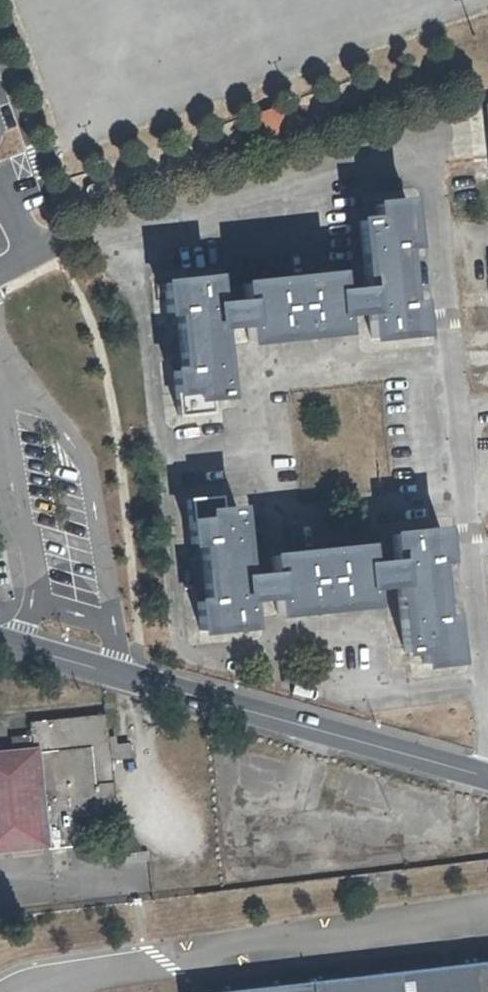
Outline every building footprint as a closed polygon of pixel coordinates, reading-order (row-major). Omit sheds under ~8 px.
[(192,320),(198,375),(189,376),(193,421),(225,418),(224,404),(241,402),(234,334),(262,331),(264,347),(357,338),(356,321),(385,318),(387,345),(438,340),(434,310),(425,311),(419,254),(429,253),(424,207),(393,211),(394,225),(376,226),(383,296),(353,300),(352,281),(258,291),(260,309),(231,312),(229,284),(179,290),(183,321),(192,320)] [(412,595),(420,665),(437,663),(439,677),(471,674),(467,629),(457,630),(450,573),(460,572),(457,541),(408,546),(410,572),(382,574),(379,557),(287,567),(288,585),(261,588),(253,519),(236,521),(234,507),(202,510),(207,554),(217,554),(223,612),(214,613),(217,642),(266,637),(263,611),(291,608),(293,626),(385,616),(384,598),(412,595)] [(12,738),(14,754),(0,756),(0,848),(42,843),(43,848),(74,846),(71,815),(114,810),(107,759),(130,757),(129,742),(116,744),(115,736),(106,737),(104,714),(30,722),(32,736),(12,738)] [(211,991),(487,991),(487,964),(211,991)]
